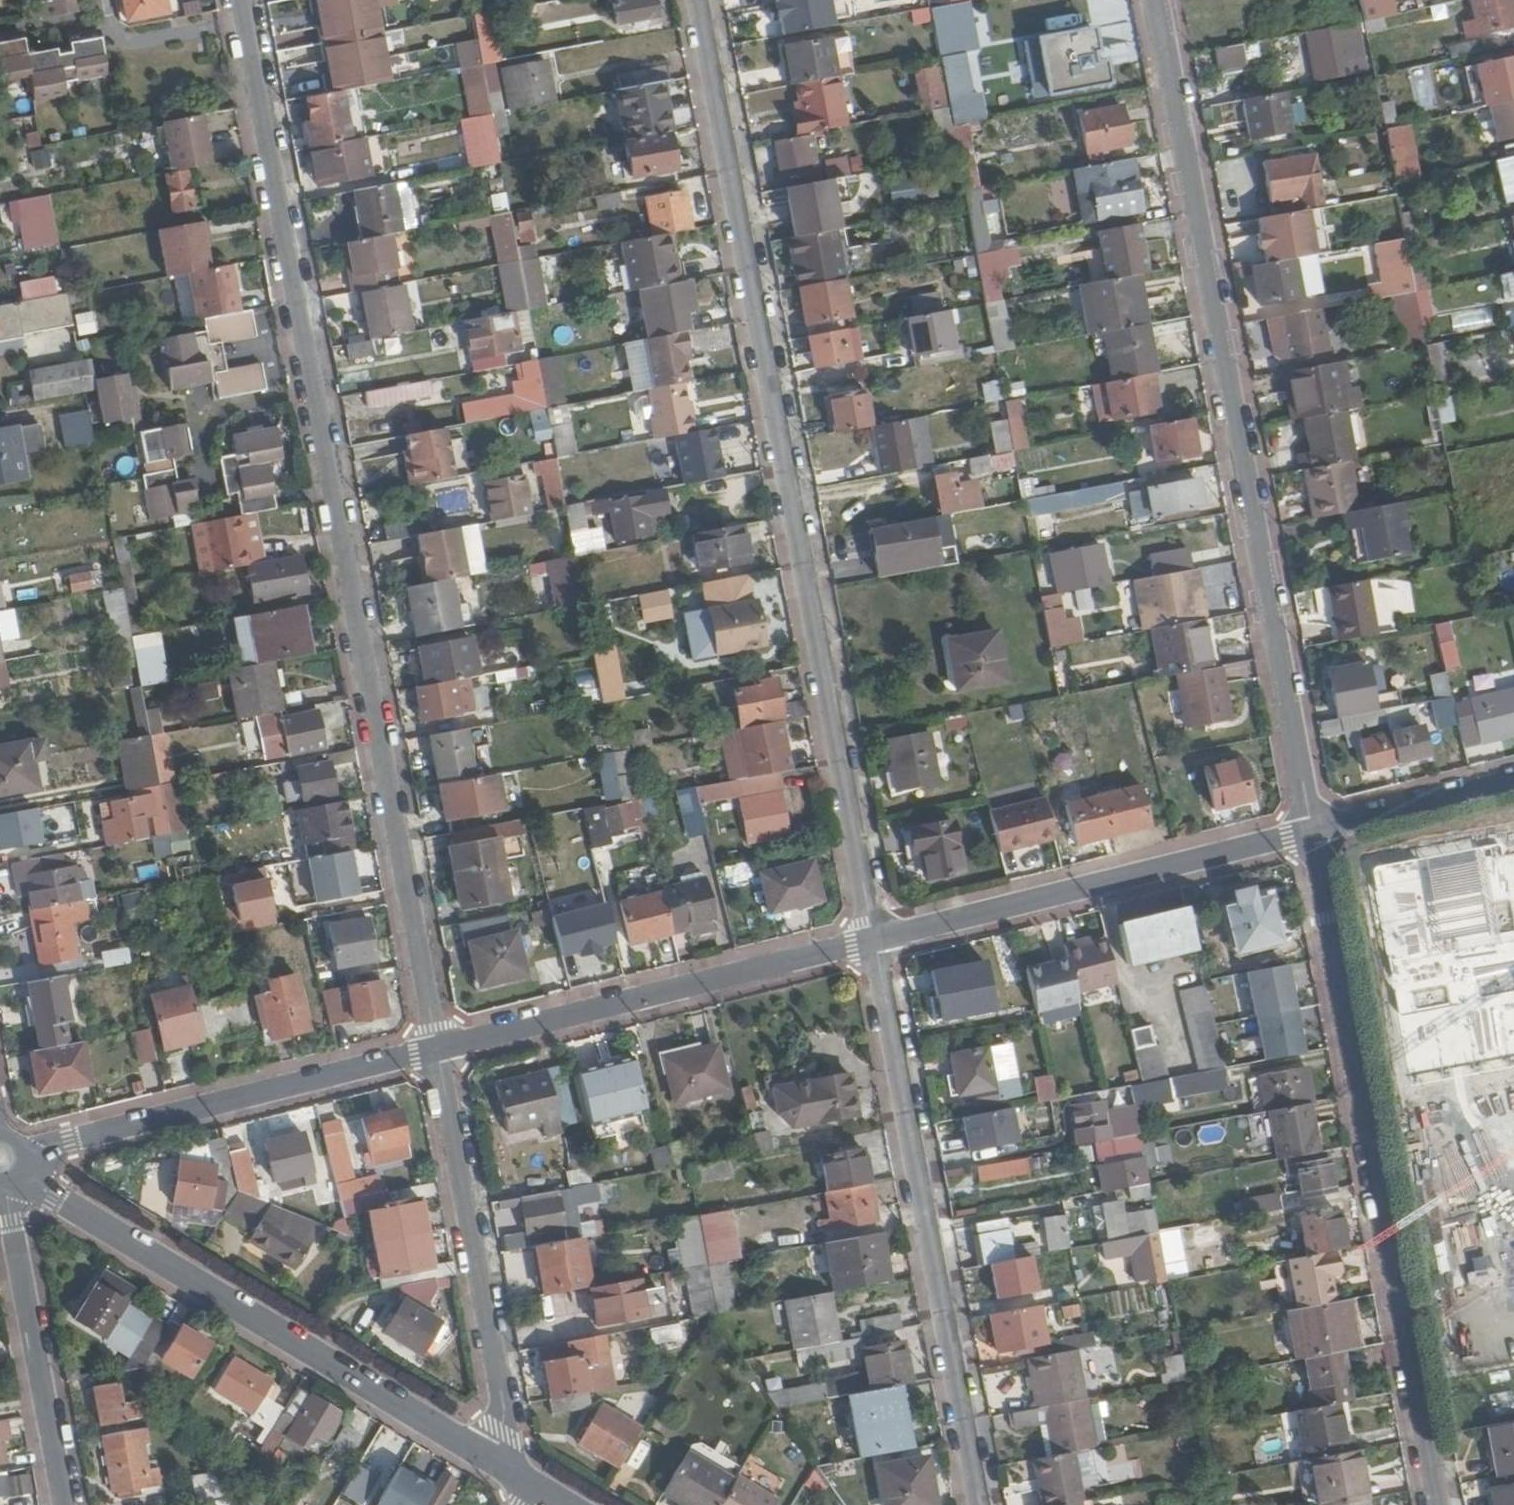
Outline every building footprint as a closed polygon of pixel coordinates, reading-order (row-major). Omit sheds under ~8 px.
[(41,2),(37,3),(41,20),(77,13),(75,0),(41,0),(41,2)] [(128,18),(169,11),(167,0),(124,0),(128,18)] [(323,43),(383,31),(377,0),(316,0),(323,43)] [(655,0),(613,0),(617,24),(657,16),(655,0)] [(784,36),(834,27),(829,0),(777,0),(778,4),(776,4),(780,25),(781,25),(784,36)] [(930,9),(970,2),(983,0),(929,0),(930,9)] [(1366,18),(1384,15),(1391,13),(1388,0),(1363,0),(1366,18)] [(1478,20),(1464,22),(1468,38),(1513,28),(1513,0),(1474,0),(1478,20)] [(930,9),(939,57),(951,55),(978,50),(977,40),(971,41),(966,13),(972,12),(970,2),(930,9)] [(977,40),(972,12),(966,13),(971,41),(977,40)] [(490,34),(486,13),(474,16),(478,37),(490,34)] [(1384,15),(1366,18),(1369,33),(1387,29),(1384,15)] [(1369,33),(1366,18),(1306,30),(1309,42),(1332,38),(1340,75),(1354,72),(1347,38),(1369,34),(1369,33)] [(1023,44),(1033,98),(1106,84),(1103,69),(1099,70),(1092,30),(1023,44)] [(383,31),(323,43),(333,93),(344,91),(392,82),(383,31)] [(71,39),(72,50),(30,57),(26,36),(0,40),(0,77),(1,82),(31,77),(35,99),(65,94),(63,84),(109,75),(101,34),(71,39)] [(792,85),(796,84),(838,76),(855,73),(849,38),(785,49),(792,85)] [(1453,56),(1480,50),(1478,39),(1451,45),(1453,56)] [(1239,44),(1213,50),(1217,69),(1243,64),(1239,44)] [(951,55),(939,57),(946,95),(959,92),(951,55)] [(1513,100),(1513,57),(1480,65),(1489,106),(1492,105),(1513,100)] [(915,64),(916,70),(938,66),(937,60),(915,64)] [(511,111),(555,103),(547,62),(504,71),(511,111)] [(504,112),(495,63),(483,65),(492,115),(504,112)] [(473,118),(492,115),(483,65),(464,69),(473,118)] [(623,89),(664,81),(673,80),(670,65),(620,75),(623,89)] [(938,66),(916,70),(923,108),(945,105),(938,66)] [(799,119),(802,134),(847,126),(838,76),(796,84),(803,118),(799,119)] [(630,139),(673,131),(664,81),(623,89),(621,90),(630,139)] [(1286,90),(1244,99),(1252,138),(1294,130),(1286,90)] [(354,141),(344,91),(333,93),(309,99),(313,119),(308,120),(313,145),(333,141),(333,145),(354,141)] [(210,114),(219,112),(216,97),(207,99),(210,114)] [(1382,102),(1387,127),(1399,125),(1395,99),(1382,102)] [(1492,105),(1499,143),(1513,140),(1513,100),(1492,105)] [(948,105),(949,107),(953,128),(967,125),(963,102),(948,105)] [(932,110),(942,159),(958,156),(953,128),(949,107),(932,110)] [(1089,152),(1130,144),(1123,107),(1082,115),(1089,152)] [(492,115),(497,137),(508,135),(504,112),(492,115)] [(173,172),(211,165),(202,115),(164,122),(173,172)] [(470,169),(502,163),(497,137),(492,115),(473,118),(461,120),(470,169)] [(1399,125),(1387,127),(1398,183),(1420,178),(1410,123),(1399,125)] [(953,128),(958,156),(965,191),(979,188),(967,125),(953,128)] [(127,142),(124,129),(115,131),(117,144),(127,142)] [(27,133),(29,147),(39,145),(37,131),(27,133)] [(671,134),(626,142),(632,176),(677,169),(671,134)] [(777,142),(784,181),(813,176),(805,137),(777,142)] [(371,178),(364,139),(354,141),(333,145),(310,149),(314,169),(321,168),(325,188),(371,178)] [(35,169),(50,166),(46,148),(31,152),(35,169)] [(1266,168),(1268,180),(1272,203),(1285,200),(1287,211),(1325,204),(1316,154),(1265,164),(1266,168)] [(1494,162),(1501,196),(1513,194),(1513,157),(1494,162)] [(1131,159),(1075,170),(1084,220),(1141,210),(1131,159)] [(825,164),(827,180),(848,176),(845,160),(825,164)] [(318,190),(325,188),(321,168),(314,169),(318,190)] [(1258,181),(1268,180),(1266,168),(1256,170),(1258,181)] [(206,206),(199,170),(167,176),(173,212),(206,206)] [(933,176),(889,183),(892,205),(937,198),(933,176)] [(836,230),(827,180),(783,188),(791,238),(836,230)] [(391,235),(405,232),(395,184),(355,191),(365,240),(391,235)] [(967,204),(976,254),(991,251),(984,214),(999,211),(997,198),(982,201),(979,188),(965,191),(967,204)] [(625,205),(623,191),(596,196),(599,209),(625,205)] [(673,233),(693,229),(686,192),(649,198),(656,236),(673,233)] [(1306,210),(1261,218),(1268,261),(1294,256),(1313,253),(1306,210)] [(503,266),(520,262),(518,251),(511,212),(494,215),(503,266)] [(1403,214),(1408,236),(1419,234),(1416,212),(1403,214)] [(519,216),(523,244),(536,241),(531,214),(519,216)] [(58,244),(53,216),(22,222),(28,250),(58,244)] [(211,238),(208,222),(159,231),(167,272),(210,264),(206,239),(211,238)] [(1140,223),(1098,231),(1101,248),(1107,281),(1138,275),(1149,273),(1140,223)] [(791,238),(800,287),(845,279),(836,230),(791,238)] [(641,290),(682,283),(673,233),(656,236),(619,243),(629,293),(641,290)] [(402,286),(391,235),(365,240),(349,243),(355,270),(350,271),(354,295),(359,294),(402,286)] [(1404,293),(1418,291),(1408,236),(1394,238),(1401,277),(1404,293)] [(991,251),(976,254),(986,304),(1002,300),(998,276),(1022,272),(1017,246),(991,251)] [(518,251),(520,262),(537,259),(534,247),(518,251)] [(489,268),(490,268),(487,253),(473,256),(476,271),(478,271),(489,268)] [(1268,261),(1255,265),(1263,304),(1302,296),(1294,256),(1268,261)] [(520,262),(529,311),(548,308),(538,259),(537,259),(520,262)] [(515,314),(529,311),(520,262),(503,266),(500,266),(509,315),(515,314)] [(211,270),(210,264),(167,272),(168,278),(189,274),(211,270)] [(242,313),(234,266),(211,270),(189,274),(198,321),(203,320),(219,317),(242,313)] [(1505,274),(1509,296),(1513,295),(1513,272),(1505,274)] [(1081,286),(1090,335),(1104,332),(1148,323),(1138,275),(1107,281),(1084,285),(1081,286)] [(1391,296),(1397,294),(1404,293),(1401,277),(1389,280),(1391,296)] [(22,284),(26,301),(56,296),(53,278),(22,284)] [(845,279),(800,287),(807,324),(852,316),(845,279)] [(702,305),(698,280),(682,283),(641,290),(647,323),(676,318),(675,310),(702,305)] [(378,339),(413,333),(404,285),(402,286),(359,294),(362,309),(366,308),(369,325),(372,340),(378,339)] [(1435,321),(1429,288),(1418,291),(1424,324),(1435,321)] [(1407,348),(1428,344),(1424,324),(1418,291),(1404,293),(1397,294),(1407,348)] [(915,317),(943,312),(939,292),(911,297),(915,317)] [(17,303),(17,307),(0,310),(0,342),(25,337),(24,334),(74,325),(68,296),(68,294),(56,296),(26,301),(17,303)] [(1335,354),(1327,308),(1282,317),(1285,332),(1291,362),(1335,354)] [(1506,312),(1509,326),(1513,325),(1513,310),(1506,312)] [(74,314),(78,336),(97,332),(93,311),(74,314)] [(258,340),(253,311),(250,311),(242,313),(219,317),(203,320),(206,335),(163,342),(171,394),(195,389),(194,383),(213,380),(217,403),(268,393),(263,367),(226,373),(215,375),(210,347),(222,345),(258,340)] [(517,325),(531,323),(529,311),(515,314),(517,325)] [(955,349),(947,311),(943,312),(915,317),(912,318),(919,356),(955,349)] [(505,356),(523,353),(521,343),(517,325),(515,314),(509,315),(476,321),(467,323),(474,360),(504,354),(505,356)] [(649,340),(686,332),(683,316),(676,318),(647,323),(649,340)] [(989,321),(995,353),(1016,349),(1010,317),(989,321)] [(1152,373),(1158,372),(1148,323),(1104,332),(1114,381),(1152,373)] [(845,330),(852,365),(860,363),(855,328),(845,330)] [(845,330),(811,337),(817,371),(852,365),(845,330)] [(656,389),(682,384),(690,383),(684,353),(690,352),(686,332),(649,340),(646,340),(648,346),(656,389)] [(1291,362),(1285,332),(1279,333),(1285,363),(1291,362)] [(381,354),(378,339),(372,340),(348,345),(350,359),(381,354)] [(525,364),(538,361),(534,340),(521,343),(523,353),(525,364)] [(1440,343),(1426,345),(1433,380),(1447,377),(1440,343)] [(226,373),(222,345),(210,347),(215,375),(226,373)] [(521,415),(547,410),(546,402),(538,361),(525,364),(523,364),(526,380),(513,382),(516,398),(478,406),(481,422),(490,421),(521,415)] [(1297,420),(1307,418),(1346,410),(1337,361),(1288,371),(1297,420)] [(71,394),(85,392),(81,364),(66,367),(71,394)] [(29,372),(35,401),(71,394),(66,367),(66,366),(29,372)] [(103,423),(120,420),(120,425),(140,421),(136,400),(131,400),(125,372),(94,377),(103,423)] [(1106,382),(1113,420),(1158,410),(1152,373),(1114,381),(1106,382)] [(984,402),(1002,400),(1000,380),(982,382),(984,402)] [(430,382),(367,394),(370,409),(433,397),(430,382)] [(1106,382),(1091,385),(1099,420),(1104,418),(1105,421),(1113,420),(1106,382)] [(1002,387),(1004,403),(1028,398),(1025,383),(1002,387)] [(695,432),(696,431),(693,415),(688,416),(682,384),(656,389),(647,391),(656,439),(676,435),(695,432)] [(831,398),(838,435),(873,428),(866,391),(831,398)] [(468,425),(481,422),(478,406),(465,408),(468,425)] [(552,437),(556,458),(559,458),(575,455),(569,425),(564,426),(561,407),(547,410),(548,411),(552,437)] [(1307,418),(1312,443),(1351,435),(1346,410),(1307,418)] [(64,447),(94,441),(89,412),(58,418),(64,447)] [(1198,456),(1191,417),(1152,424),(1159,463),(1198,456)] [(876,428),(885,475),(918,469),(909,421),(876,428)] [(135,431),(141,462),(185,453),(179,422),(135,431)] [(21,455),(44,451),(39,423),(0,431),(0,459),(21,455)] [(242,515),(249,514),(277,509),(269,461),(277,460),(275,448),(279,447),(276,427),(230,433),(234,454),(216,458),(223,496),(241,492),(242,499),(235,500),(238,516),(242,515)] [(695,432),(676,435),(684,482),(724,476),(716,428),(695,432)] [(409,486),(453,478),(444,429),(406,436),(409,451),(411,462),(405,463),(409,486)] [(1304,470),(1309,469),(1356,461),(1351,435),(1312,443),(1313,450),(1301,453),(1304,470)] [(976,475),(1017,467),(1013,451),(983,456),(973,458),(976,475)] [(25,478),(21,455),(0,459),(0,483),(25,478)] [(550,473),(559,471),(556,458),(548,460),(550,473)] [(1344,513),(1364,509),(1356,461),(1309,469),(1318,519),(1344,513)] [(141,487),(147,519),(195,509),(189,478),(175,480),(173,468),(141,473),(143,487),(141,487)] [(549,510),(566,507),(559,471),(550,473),(542,475),(549,510)] [(941,514),(944,514),(983,507),(978,480),(960,484),(957,472),(934,477),(941,514)] [(490,506),(493,521),(531,513),(524,477),(486,484),(487,492),(484,496),(485,503),(490,506)] [(1133,496),(1137,518),(1204,505),(1199,477),(1150,487),(1151,493),(1133,496)] [(1023,500),(1026,516),(1126,497),(1123,481),(1070,491),(1023,500)] [(665,492),(610,503),(612,513),(617,543),(652,536),(648,516),(668,512),(665,492)] [(1004,503),(1023,500),(1021,492),(1002,495),(1004,503)] [(610,503),(609,499),(569,506),(572,526),(573,530),(577,556),(604,551),(600,531),(586,534),(583,519),(612,513),(610,503)] [(1415,557),(1405,501),(1364,509),(1344,513),(1348,535),(1364,531),(1371,566),(1415,557)] [(1049,513),(1035,518),(1042,536),(1056,530),(1049,513)] [(246,564),(258,562),(249,514),(242,515),(245,534),(241,535),(246,564)] [(879,577),(953,563),(944,514),(941,514),(870,527),(879,577)] [(214,571),(246,564),(241,535),(245,534),(242,515),(238,516),(205,522),(214,571)] [(418,535),(430,533),(427,517),(385,525),(388,541),(418,535)] [(204,572),(214,571),(205,522),(195,524),(204,572)] [(750,560),(742,524),(691,534),(699,570),(750,560)] [(424,585),(450,580),(467,577),(459,533),(458,527),(430,533),(418,535),(422,555),(425,567),(421,572),(424,585)] [(1354,569),(1371,566),(1364,531),(1348,535),(1354,569)] [(122,588),(134,586),(125,537),(113,539),(122,588)] [(1060,594),(1110,584),(1102,544),(1053,554),(1060,594)] [(1154,576),(1194,568),(1190,548),(1151,556),(1154,576)] [(254,603),(308,593),(301,557),(248,567),(254,603)] [(555,611),(584,605),(574,557),(545,562),(555,611)] [(1203,584),(1199,567),(1194,568),(1154,576),(1143,578),(1150,610),(1145,617),(1147,628),(1153,627),(1202,618),(1195,585),(1203,584)] [(756,599),(751,572),(716,579),(722,606),(756,599)] [(72,591),(93,588),(90,573),(70,576),(72,591)] [(1376,633),(1366,579),(1328,587),(1338,640),(1376,633)] [(418,638),(460,629),(450,580),(424,585),(408,588),(418,638)] [(1133,580),(1119,583),(1122,601),(1136,598),(1133,580)] [(1209,616),(1203,584),(1195,585),(1202,618),(1203,618),(1209,616)] [(131,638),(144,636),(134,586),(122,588),(131,638)] [(114,641),(131,638),(122,588),(103,591),(114,641)] [(676,615),(671,588),(642,594),(647,620),(676,615)] [(759,615),(756,599),(722,606),(682,615),(691,658),(764,644),(760,624),(766,623),(764,614),(759,615)] [(308,655),(299,606),(250,616),(259,664),(272,662),(308,655)] [(14,608),(0,611),(0,641),(0,642),(20,638),(14,608)] [(1050,646),(1084,640),(1079,615),(1065,618),(1063,608),(1044,612),(1047,628),(1050,646)] [(1047,628),(1044,612),(1026,615),(1029,631),(1047,628)] [(1212,666),(1203,618),(1202,618),(1153,627),(1162,675),(1178,672),(1212,666)] [(1459,659),(1451,619),(1434,622),(1444,662),(1459,659)] [(948,640),(957,688),(1007,679),(997,631),(948,640)] [(169,681),(160,633),(144,636),(131,638),(140,687),(169,681)] [(427,686),(479,676),(472,639),(420,649),(427,686)] [(617,649),(592,654),(602,704),(627,699),(617,649)] [(1349,655),(1351,665),(1368,662),(1366,652),(1349,655)] [(14,660),(4,662),(0,663),(0,672),(15,669),(14,660)] [(272,662),(259,664),(231,669),(241,720),(256,717),(280,712),(282,712),(272,662)] [(1333,687),(1335,702),(1374,694),(1368,662),(1351,665),(1329,669),(1331,678),(1326,679),(1328,688),(1333,687)] [(1220,664),(1212,666),(1178,672),(1188,726),(1230,718),(1220,664)] [(115,687),(130,685),(127,672),(112,675),(115,687)] [(486,710),(480,676),(479,676),(427,686),(417,688),(424,722),(486,710)] [(783,719),(781,706),(775,678),(755,682),(755,686),(734,690),(741,727),(759,724),(782,720),(783,719)] [(1452,695),(1448,678),(1436,680),(1440,698),(1452,695)] [(129,689),(137,732),(162,727),(158,707),(145,710),(141,687),(129,689)] [(1454,704),(1463,745),(1513,732),(1513,689),(1454,704)] [(1405,705),(1406,705),(1404,693),(1374,699),(1377,710),(1383,709),(1405,705)] [(1335,702),(1338,718),(1348,716),(1367,712),(1377,710),(1374,699),(1374,694),(1335,702)] [(1463,745),(1454,704),(1452,695),(1440,698),(1432,699),(1444,750),(1463,745)] [(809,714),(806,701),(781,706),(783,719),(809,714)] [(1389,733),(1410,727),(1405,705),(1383,709),(1389,733)] [(281,716),(280,712),(256,717),(265,760),(288,755),(325,746),(316,709),(281,716)] [(1370,723),(1374,737),(1389,733),(1383,709),(1377,710),(1367,712),(1370,723)] [(1367,712),(1348,716),(1351,728),(1370,723),(1367,712)] [(255,718),(241,720),(244,737),(258,735),(255,718)] [(759,724),(741,727),(725,730),(727,743),(732,769),(734,780),(738,779),(769,773),(779,771),(791,769),(782,720),(759,724)] [(1389,733),(1397,762),(1427,755),(1420,725),(1410,727),(1389,733)] [(474,779),(465,730),(429,737),(439,786),(474,779)] [(727,743),(725,730),(705,734),(707,747),(727,743)] [(628,732),(608,736),(611,752),(631,748),(628,732)] [(888,740),(896,789),(939,781),(930,732),(888,740)] [(1367,770),(1397,762),(1389,733),(1374,737),(1359,740),(1367,770)] [(170,774),(163,734),(149,737),(159,786),(172,783),(170,774)] [(149,737),(149,735),(117,741),(126,792),(159,786),(149,737)] [(37,787),(33,761),(47,758),(44,739),(0,747),(0,794),(37,787)] [(631,748),(611,752),(619,795),(620,800),(628,798),(640,796),(653,794),(646,756),(652,755),(650,745),(631,748)] [(619,795),(611,752),(599,755),(607,797),(619,795)] [(1205,768),(1215,807),(1251,798),(1241,758),(1205,768)] [(293,770),(291,761),(279,764),(280,772),(293,770)] [(298,769),(300,780),(288,782),(292,802),(334,794),(328,763),(298,769)] [(674,792),(697,787),(734,780),(732,769),(671,781),(674,792)] [(740,791),(780,783),(779,771),(769,773),(738,779),(740,791)] [(174,783),(176,792),(233,781),(231,772),(182,781),(174,783)] [(477,778),(474,779),(439,786),(446,823),(484,815),(477,778)] [(697,787),(702,806),(740,797),(748,842),(792,834),(782,783),(780,783),(740,791),(738,779),(734,780),(697,787)] [(172,783),(159,786),(167,834),(183,831),(176,792),(174,783),(172,783)] [(1074,842),(1151,823),(1141,784),(1103,794),(1064,804),(1074,842)] [(659,819),(653,794),(640,796),(646,822),(659,819)] [(98,805),(105,845),(146,838),(142,819),(154,817),(150,795),(98,805)] [(634,824),(621,828),(622,833),(635,831),(642,834),(643,838),(650,837),(646,822),(640,796),(628,798),(634,824)] [(1054,836),(1044,796),(990,810),(1000,849),(1000,850),(1054,836)] [(628,798),(620,800),(614,801),(615,806),(601,809),(607,831),(621,828),(634,824),(628,798)] [(323,839),(326,855),(352,850),(357,849),(347,801),(299,810),(305,842),(323,839)] [(0,816),(0,853),(45,842),(36,807),(0,816)] [(522,821),(503,822),(504,836),(523,835),(522,821)] [(953,823),(910,831),(914,854),(922,853),(927,879),(961,873),(953,823)] [(450,849),(461,907),(508,898),(496,840),(450,849)] [(1373,866),(1412,1084),(1513,1066),(1513,852),(1501,855),(1499,843),(1373,866)] [(361,895),(352,850),(326,855),(307,858),(315,904),(361,895)] [(89,899),(98,897),(95,879),(78,881),(76,866),(65,868),(62,853),(12,862),(15,880),(27,878),(29,892),(32,910),(89,899)] [(171,857),(172,869),(181,867),(179,856),(171,857)] [(770,913),(823,899),(813,859),(760,873),(770,913)] [(250,869),(229,873),(239,932),(260,928),(250,869)] [(662,889),(663,892),(673,932),(716,923),(707,880),(662,889)] [(631,944),(673,934),(673,932),(663,892),(620,902),(631,944)] [(577,896),(557,901),(559,913),(579,909),(577,896)] [(92,920),(89,899),(32,910),(29,910),(38,962),(75,956),(70,923),(92,920)] [(1227,910),(1238,952),(1281,941),(1270,899),(1227,910)] [(1128,965),(1196,947),(1186,909),(1118,927),(1128,965)] [(335,967),(376,959),(368,917),(327,925),(335,967)] [(573,941),(595,935),(592,922),(570,927),(573,941)] [(470,943),(480,985),(524,974),(514,933),(470,943)] [(604,933),(595,935),(573,941),(563,943),(569,967),(584,963),(585,969),(597,966),(595,960),(610,957),(604,933)] [(1117,983),(1106,938),(1081,944),(1080,940),(1063,944),(1067,959),(1076,993),(1117,983)] [(100,951),(102,967),(130,964),(128,948),(100,951)] [(1036,1012),(1078,1000),(1076,993),(1067,959),(1026,969),(1036,1012)] [(1308,1051),(1292,963),(1249,970),(1265,1058),(1308,1051)] [(976,1006),(968,966),(932,973),(940,1013),(976,1006)] [(321,990),(329,1024),(382,1015),(376,971),(344,975),(346,986),(321,990)] [(70,1019),(63,974),(28,981),(39,1049),(71,1043),(68,1020),(70,1019)] [(301,974),(269,981),(271,993),(256,997),(264,1032),(270,1030),(272,1041),(314,1032),(301,974)] [(194,1003),(190,985),(151,995),(165,1050),(190,1044),(188,1037),(202,1033),(194,1003)] [(1216,1026),(1206,986),(1181,992),(1201,1073),(1225,1068),(1216,1026)] [(194,1003),(202,1033),(205,1045),(253,1034),(242,991),(194,1003)] [(1134,1049),(1156,1044),(1152,1024),(1129,1030),(1134,1049)] [(157,1060),(150,1029),(134,1032),(142,1064),(157,1060)] [(85,1041),(71,1043),(39,1049),(34,1050),(42,1096),(92,1086),(85,1041)] [(1143,1084),(1168,1079),(1159,1043),(1156,1044),(1134,1049),(1143,1084)] [(695,1045),(654,1055),(660,1079),(664,1078),(671,1104),(728,1089),(717,1046),(697,1051),(695,1045)] [(949,1077),(953,1098),(977,1093),(980,1108),(1001,1104),(1000,1099),(1023,1095),(1014,1046),(952,1057),(956,1075),(949,1077)] [(590,1120),(645,1107),(632,1056),(577,1069),(590,1120)] [(1225,1068),(1201,1073),(1182,1076),(1185,1093),(1228,1085),(1225,1068)] [(573,1114),(562,1069),(500,1084),(511,1129),(573,1114)] [(1267,1113),(1313,1104),(1306,1069),(1259,1078),(1266,1113),(1267,1113)] [(781,1130),(857,1116),(850,1076),(774,1088),(781,1130)] [(1042,1103),(1059,1100),(1053,1076),(1037,1079),(1042,1103)] [(741,1090),(746,1110),(755,1108),(750,1087),(741,1090)] [(1080,1146),(1112,1140),(1105,1101),(1072,1107),(1080,1146)] [(1288,1158),(1322,1152),(1313,1104),(1267,1113),(1277,1160),(1288,1158)] [(1009,1107),(961,1117),(968,1151),(1016,1142),(1009,1107)] [(1121,1140),(1141,1136),(1136,1110),(1116,1113),(1121,1140)] [(397,1111),(362,1119),(374,1165),(410,1156),(397,1111)] [(1252,1118),(1255,1138),(1270,1136),(1267,1115),(1252,1118)] [(321,1124),(340,1202),(380,1193),(376,1174),(354,1180),(337,1120),(321,1124)] [(769,1130),(750,1133),(755,1154),(773,1151),(769,1130)] [(266,1144),(275,1180),(312,1171),(303,1135),(266,1144)] [(1144,1150),(1141,1136),(1121,1140),(1097,1144),(1099,1158),(1144,1150)] [(673,1169),(686,1167),(693,1166),(687,1139),(666,1144),(673,1169)] [(1168,1139),(1144,1143),(1148,1167),(1172,1163),(1168,1139)] [(604,1177),(656,1167),(652,1146),(600,1155),(604,1177)] [(828,1193),(870,1185),(863,1151),(855,1152),(854,1147),(840,1149),(841,1155),(822,1159),(828,1193)] [(245,1149),(228,1153),(232,1170),(237,1190),(237,1191),(257,1200),(245,1149)] [(1335,1190),(1328,1151),(1322,1152),(1288,1158),(1291,1174),(1298,1172),(1303,1195),(1335,1190)] [(978,1183),(1032,1176),(1030,1157),(976,1165),(978,1183)] [(1105,1193),(1137,1187),(1135,1179),(1146,1177),(1143,1161),(1100,1169),(1105,1193)] [(174,1203),(225,1211),(237,1191),(237,1190),(232,1170),(178,1162),(174,1203)] [(686,1167),(689,1184),(719,1178),(715,1162),(693,1166),(686,1167)] [(828,1193),(826,1193),(831,1220),(833,1230),(876,1223),(870,1185),(828,1193)] [(1130,1201),(1152,1197),(1150,1187),(1128,1191),(1130,1201)] [(524,1248),(537,1246),(578,1238),(576,1225),(564,1227),(561,1213),(575,1210),(571,1188),(520,1197),(527,1234),(522,1235),(524,1248)] [(298,1242),(310,1222),(292,1214),(281,1231),(260,1218),(269,1205),(257,1200),(237,1191),(225,1211),(220,1218),(249,1235),(246,1239),(295,1269),(309,1247),(298,1242)] [(1243,1218),(1281,1211),(1279,1197),(1240,1204),(1243,1218)] [(368,1209),(375,1243),(425,1232),(419,1199),(368,1209)] [(1112,1239),(1158,1231),(1154,1209),(1125,1215),(1122,1203),(1106,1206),(1107,1214),(1110,1227),(1112,1239)] [(696,1216),(705,1266),(720,1264),(726,1262),(735,1261),(725,1211),(717,1213),(696,1216)] [(1337,1251),(1344,1250),(1337,1213),(1301,1220),(1307,1256),(1337,1251)] [(1097,1230),(1110,1227),(1107,1214),(1095,1217),(1097,1230)] [(685,1270),(705,1266),(696,1216),(673,1221),(685,1270)] [(1049,1253),(1071,1249),(1065,1217),(1044,1222),(1049,1253)] [(821,1233),(833,1230),(831,1220),(819,1222),(821,1233)] [(976,1229),(982,1265),(1013,1259),(1006,1221),(975,1227),(976,1229)] [(1165,1256),(1175,1254),(1177,1263),(1197,1259),(1191,1231),(1172,1235),(1173,1242),(1163,1244),(1165,1256)] [(425,1232),(375,1243),(381,1278),(432,1269),(425,1232)] [(826,1244),(834,1293),(892,1283),(883,1234),(826,1244)] [(1149,1245),(1147,1236),(1103,1244),(1106,1260),(1130,1256),(1135,1283),(1155,1279),(1153,1267),(1149,1245)] [(547,1295),(593,1286),(582,1237),(578,1238),(537,1246),(547,1295)] [(1020,1246),(1022,1258),(1037,1255),(1035,1243),(1020,1246)] [(1158,1244),(1149,1245),(1153,1267),(1162,1265),(1158,1244)] [(1292,1259),(1301,1309),(1338,1302),(1332,1273),(1341,1271),(1337,1251),(1307,1256),(1292,1259)] [(773,1302),(773,1304),(786,1301),(809,1297),(801,1258),(768,1263),(766,1255),(755,1257),(764,1303),(773,1302)] [(983,1268),(985,1282),(1015,1276),(1012,1263),(983,1268)] [(705,1266),(714,1314),(729,1312),(720,1264),(705,1266)] [(146,1364),(167,1327),(152,1318),(151,1320),(128,1307),(130,1304),(125,1301),(132,1289),(111,1276),(108,1282),(100,1277),(75,1320),(108,1340),(110,1336),(124,1344),(121,1349),(146,1364)] [(590,1289),(597,1327),(644,1318),(642,1308),(658,1305),(655,1290),(639,1293),(637,1280),(590,1289)] [(786,1301),(794,1350),(837,1342),(829,1294),(812,1297),(809,1297),(786,1301)] [(732,1300),(733,1310),(744,1308),(743,1298),(732,1300)] [(437,1323),(401,1301),(383,1331),(419,1353),(437,1323)] [(1286,1312),(1295,1361),(1304,1359),(1343,1352),(1352,1350),(1343,1301),(1338,1302),(1301,1309),(1286,1312)] [(1040,1305),(991,1314),(998,1352),(1046,1343),(1040,1305)] [(859,1322),(862,1337),(863,1337),(902,1330),(899,1314),(859,1322)] [(144,1368),(161,1393),(177,1367),(195,1378),(214,1347),(170,1321),(167,1327),(146,1364),(144,1368)] [(652,1345),(681,1339),(678,1323),(649,1328),(652,1345)] [(863,1337),(866,1351),(904,1343),(902,1330),(863,1337)] [(1062,1350),(1083,1346),(1080,1334),(1060,1338),(1062,1350)] [(612,1387),(603,1335),(539,1347),(549,1399),(573,1394),(612,1387)] [(837,1342),(794,1350),(797,1369),(867,1358),(866,1351),(863,1337),(862,1337),(837,1342)] [(866,1351),(867,1358),(870,1374),(873,1391),(897,1387),(912,1384),(904,1343),(866,1351)] [(1045,1409),(1086,1401),(1076,1350),(1032,1358),(1036,1377),(1032,1378),(1038,1410),(1045,1409)] [(1304,1359),(1312,1408),(1341,1403),(1352,1401),(1343,1352),(1304,1359)] [(1168,1363),(1182,1360),(1181,1355),(1167,1358),(1168,1363)] [(214,1390),(253,1414),(263,1397),(271,1385),(272,1382),(233,1358),(214,1390)] [(1165,1385),(1186,1381),(1182,1360),(1168,1363),(1170,1373),(1163,1375),(1165,1385)] [(825,1382),(825,1385),(828,1399),(847,1395),(873,1391),(870,1374),(825,1382)] [(93,1388),(101,1427),(126,1422),(119,1383),(93,1388)] [(263,1397),(273,1402),(280,1390),(271,1385),(263,1397)] [(825,1385),(769,1394),(778,1408),(828,1399),(825,1385)] [(847,1395),(859,1459),(910,1451),(897,1387),(873,1391),(847,1395)] [(342,1416),(297,1389),(284,1409),(272,1430),(304,1450),(312,1436),(325,1443),(342,1416)] [(573,1394),(549,1399),(551,1414),(576,1409),(573,1394)] [(1483,1397),(1483,1411),(1505,1410),(1505,1396),(1483,1397)] [(272,1430),(284,1409),(273,1402),(263,1397),(253,1414),(251,1418),(272,1430)] [(1073,1453),(1096,1449),(1086,1401),(1045,1409),(1048,1424),(1055,1457),(1073,1453)] [(618,1467),(643,1428),(603,1403),(579,1442),(618,1467)] [(1312,1408),(1297,1411),(1300,1429),(1287,1431),(1292,1462),(1308,1459),(1354,1451),(1351,1433),(1347,1434),(1341,1403),(1312,1408)] [(1048,1424),(1045,1409),(1038,1410),(1013,1416),(1016,1430),(1048,1424)] [(3,1421),(0,1421),(0,1454),(9,1452),(3,1421)] [(1489,1429),(1497,1478),(1513,1475),(1513,1424),(1489,1429)] [(357,1433),(344,1425),(327,1452),(341,1460),(357,1433)] [(147,1470),(139,1429),(105,1436),(108,1453),(106,1454),(114,1493),(161,1484),(158,1469),(147,1470)] [(690,1449),(664,1490),(690,1504),(719,1504),(736,1477),(690,1449)] [(1317,1504),(1338,1504),(1344,1504),(1367,1500),(1369,1499),(1360,1450),(1354,1451),(1308,1459),(1317,1504)] [(1073,1453),(1055,1457),(1035,1461),(1044,1504),(1075,1504),(1080,1504),(1083,1503),(1073,1453)] [(925,1460),(879,1468),(886,1504),(934,1504),(925,1460)] [(343,1496),(362,1504),(363,1504),(377,1476),(357,1466),(343,1496)] [(447,1466),(443,1474),(455,1481),(460,1474),(447,1466)] [(34,1491),(29,1468),(0,1476),(0,1499),(34,1491)] [(232,1496),(216,1474),(192,1478),(197,1504),(233,1497),(232,1496)] [(455,1481),(443,1474),(424,1504),(441,1504),(455,1481)] [(736,1477),(719,1504),(775,1504),(777,1502),(736,1477)] [(1496,1504),(1513,1504),(1513,1490),(1494,1494),(1496,1504)]
